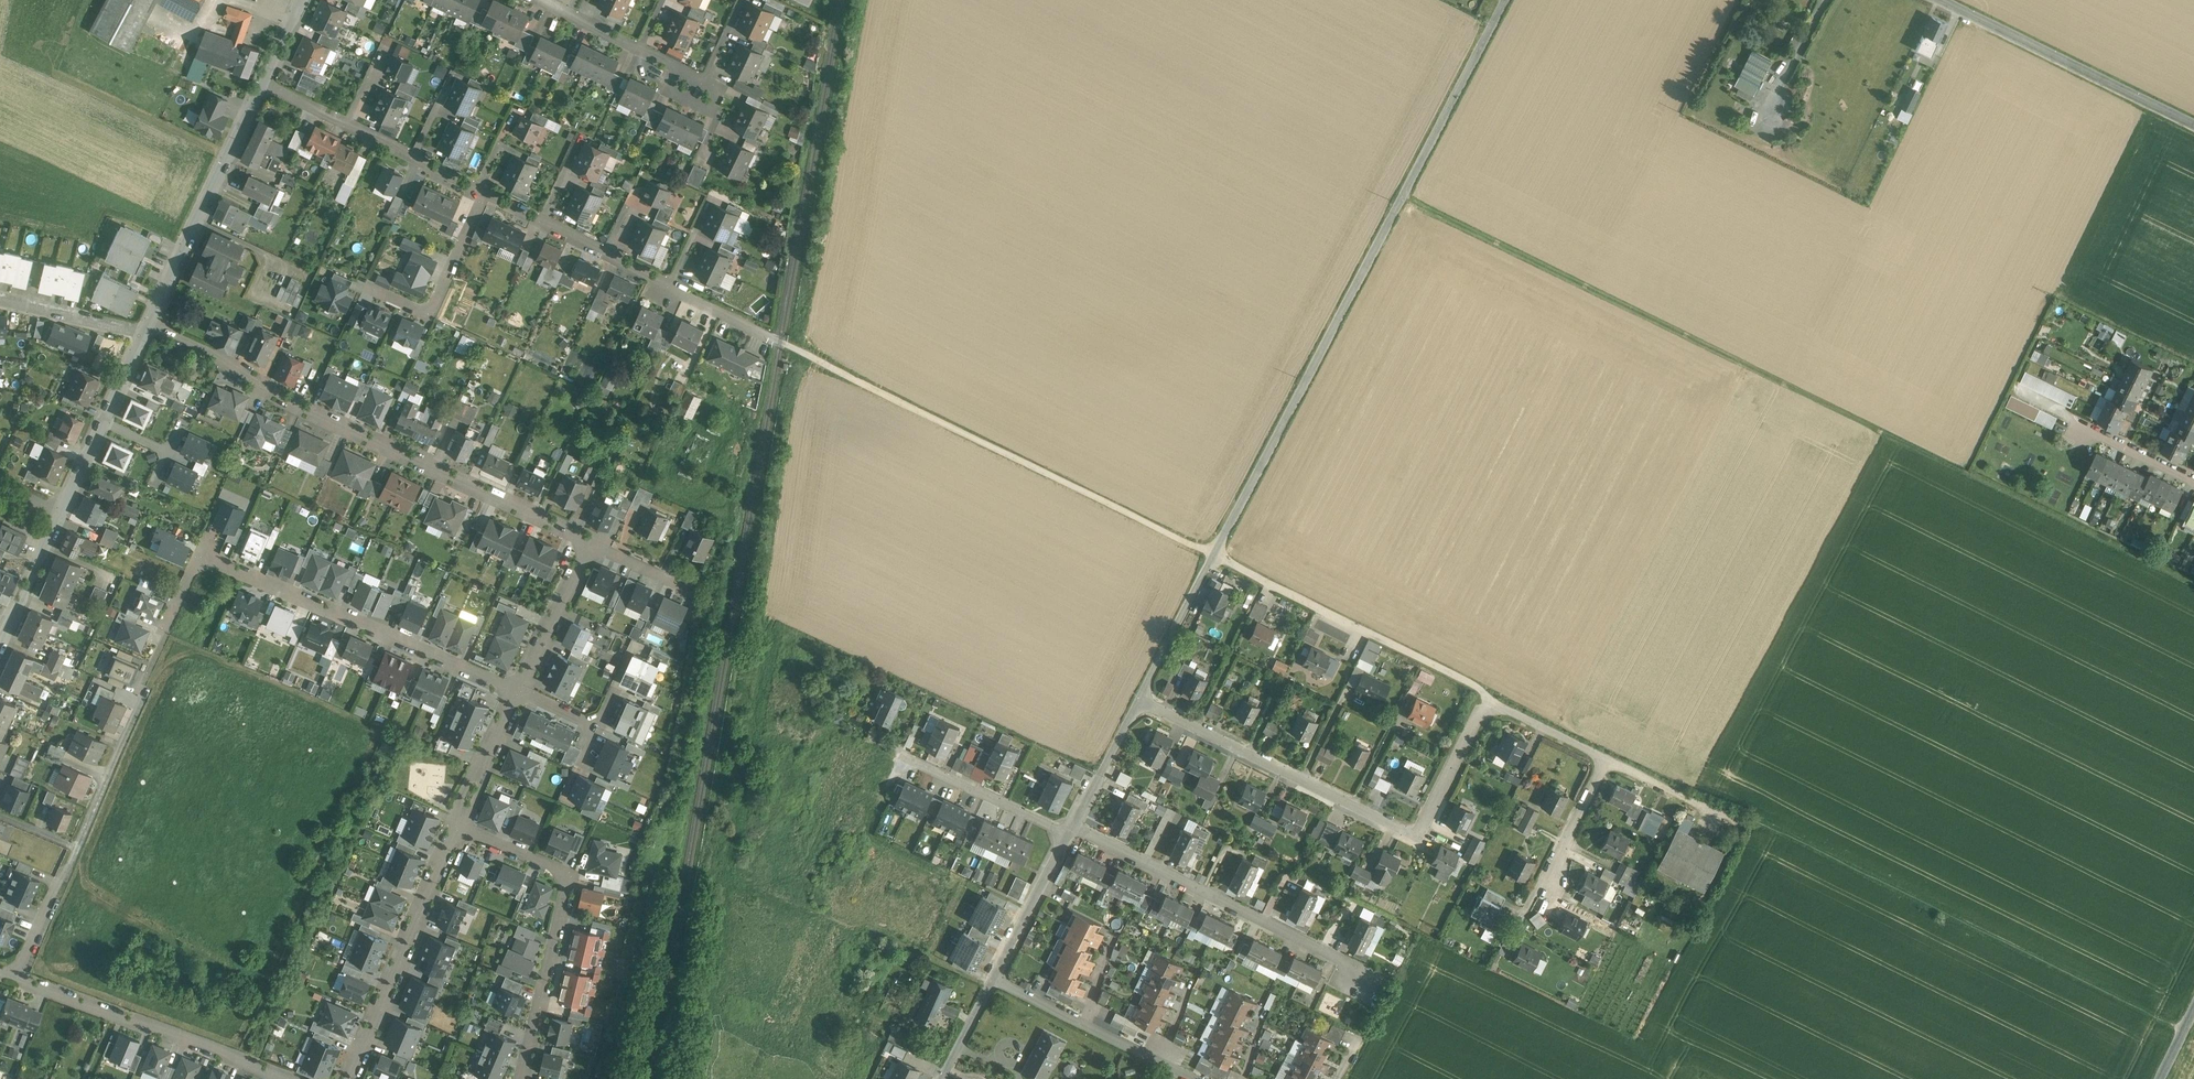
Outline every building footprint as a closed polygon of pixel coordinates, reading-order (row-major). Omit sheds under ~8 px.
[(90,30),(129,50),(156,0),(106,0),(90,30)] [(175,0),(158,0),(156,3),(192,22),(198,12),(175,0)] [(198,12),(204,0),(175,0),(198,12)] [(323,0),(317,12),(341,24),(346,12),(347,11),(345,10),(323,0)] [(354,0),(350,0),(348,4),(359,10),(362,4),(354,0)] [(431,9),(434,4),(424,0),(422,0),(420,5),(431,9)] [(434,3),(446,8),(450,0),(436,0),(434,3)] [(446,8),(458,14),(465,0),(450,0),(446,8)] [(458,14),(470,20),(475,9),(479,0),(465,0),(458,14)] [(483,22),(484,22),(496,28),(506,5),(495,0),(494,0),(489,10),(483,22)] [(620,0),(602,0),(599,6),(610,11),(621,16),(627,3),(620,0)] [(783,11),(765,2),(763,8),(773,13),(780,17),(783,11)] [(763,8),(751,3),(745,16),(767,26),(773,13),(763,8)] [(359,10),(348,4),(345,10),(347,11),(346,12),(356,16),(359,10)] [(707,10),(697,6),(693,4),(690,10),(705,16),(707,10)] [(514,9),(506,5),(496,28),(505,32),(504,35),(511,38),(512,35),(518,38),(522,29),(528,16),(521,12),(521,11),(514,7),(514,9)] [(252,14),(228,6),(224,17),(237,22),(231,40),(242,44),(252,14)] [(481,12),(475,24),(482,26),(484,22),(483,22),(489,10),(483,7),(481,12)] [(481,12),(475,9),(470,20),(469,21),(475,24),(481,12)] [(705,16),(690,10),(688,16),(699,21),(704,24),(707,17),(705,16)] [(621,16),(610,11),(607,17),(623,25),(626,19),(621,16)] [(688,16),(677,11),(671,24),(693,34),(699,21),(688,16)] [(341,24),(317,12),(311,25),(323,30),(335,36),(341,24)] [(767,26),(745,16),(739,29),(754,36),(761,39),(767,26)] [(1931,17),(1917,46),(1932,53),(1946,24),(1931,17)] [(693,34),(671,24),(665,37),(676,42),(687,47),(693,34)] [(522,29),(518,38),(514,45),(521,48),(528,32),(522,29)] [(335,36),(323,30),(320,36),(332,42),(335,36)] [(231,40),(206,31),(187,77),(200,81),(208,62),(235,71),(245,45),(242,44),(231,40)] [(528,32),(521,48),(527,51),(530,45),(530,44),(535,35),(528,32)] [(332,42),(320,36),(317,42),(329,48),(332,42)] [(769,43),(761,39),(754,36),(752,42),(754,43),(766,49),(769,43)] [(317,42),(305,37),(300,49),(324,60),(329,48),(317,42)] [(536,47),(531,59),(543,65),(554,42),(541,37),(536,47)] [(554,42),(543,65),(555,70),(555,71),(561,59),(566,48),(554,42)] [(690,49),(687,47),(676,42),(673,48),(684,53),(687,55),(690,49)] [(766,49),(754,43),(751,49),(762,54),(763,55),(766,49)] [(576,56),(572,66),(584,72),(594,50),(582,44),(576,56)] [(751,49),(740,44),(734,57),(756,67),(762,54),(751,49)] [(259,50),(245,45),(235,71),(249,76),(259,50)] [(536,47),(530,45),(527,51),(522,62),(528,65),(531,59),(536,47)] [(684,53),(673,48),(670,55),(681,60),(684,53)] [(324,60),(300,49),(294,61),(306,67),(318,73),(324,60)] [(594,50),(584,72),(596,77),(606,55),(594,50)] [(1771,61),(1752,52),(1734,86),(1753,96),(1771,61)] [(566,62),(562,70),(568,73),(572,66),(576,56),(571,53),(566,62)] [(413,65),(393,55),(385,71),(402,79),(405,81),(406,80),(413,65)] [(606,55),(596,77),(608,83),(613,72),(618,61),(606,55)] [(756,67),(734,57),(728,70),(750,80),(756,67)] [(561,59),(555,71),(555,70),(552,76),(558,79),(562,70),(566,62),(561,59)] [(439,64),(434,74),(443,78),(448,68),(439,64)] [(1931,68),(1922,64),(1920,68),(1929,72),(1931,68)] [(318,73),(306,67),(303,73),(315,79),(315,78),(318,73)] [(613,72),(608,83),(606,87),(611,90),(618,75),(613,72)] [(315,79),(303,73),(298,84),(316,92),(321,81),(315,78),(315,79)] [(618,75),(611,90),(617,93),(620,86),(624,77),(618,75)] [(485,84),(471,77),(468,83),(480,89),(482,90),(485,84)] [(626,89),(620,100),(621,100),(633,106),(643,83),(631,78),(626,89)] [(418,86),(406,80),(405,81),(402,79),(398,88),(414,95),(418,86)] [(468,83),(458,79),(452,92),(474,102),(480,89),(468,83)] [(643,83),(633,106),(645,112),(650,100),(655,89),(643,83)] [(617,93),(612,103),(618,106),(621,100),(620,100),(626,89),(620,86),(617,93)] [(1919,91),(1910,87),(1901,107),(1910,111),(1919,91)] [(414,95),(398,88),(395,94),(406,99),(411,101),(414,95)] [(395,94),(384,89),(378,102),(400,112),(406,99),(395,94)] [(474,102),(452,92),(446,105),(466,114),(468,115),(474,102)] [(228,100),(215,94),(214,94),(213,93),(206,107),(221,114),(228,100)] [(650,100),(645,112),(642,117),(648,120),(653,108),(656,103),(650,100)] [(758,107),(746,101),(739,114),(761,125),(768,112),(758,107)] [(779,110),(761,101),(758,107),(768,112),(776,116),(779,110)] [(400,112),(378,102),(372,115),(384,121),(394,125),(400,112)] [(206,107),(205,107),(196,126),(203,130),(203,131),(211,135),(211,134),(219,137),(228,118),(221,114),(206,107)] [(664,113),(657,129),(669,135),(680,113),(667,107),(664,113)] [(188,108),(184,120),(195,123),(199,112),(188,108)] [(653,108),(648,120),(646,124),(652,126),(659,111),(653,108)] [(548,118),(534,111),(530,120),(542,126),(543,127),(548,118)] [(659,111),(652,126),(657,129),(664,113),(659,111)] [(680,113),(669,135),(681,140),(691,118),(680,113)] [(468,115),(466,114),(464,120),(478,127),(480,121),(468,115)] [(761,125),(739,114),(733,127),(748,134),(755,138),(755,137),(761,125)] [(530,120),(522,116),(515,132),(535,142),(542,126),(530,120)] [(691,118),(681,140),(693,146),(697,138),(703,126),(704,124),(691,118)] [(277,128),(261,120),(249,144),(282,159),(281,159),(284,161),(289,150),(271,141),(272,137),(273,137),(274,136),(273,136),(277,128)] [(478,127),(464,120),(461,126),(473,132),(475,133),(478,127)] [(394,125),(384,121),(381,127),(397,134),(400,128),(394,125)] [(461,126),(451,122),(445,135),(467,145),(473,132),(461,126)] [(709,129),(703,126),(697,138),(703,141),(709,129)] [(799,140),(800,135),(804,135),(805,128),(792,126),(790,138),(799,140)] [(319,153),(329,133),(316,127),(311,138),(307,147),(319,153)] [(297,129),(288,147),(296,151),(298,147),(304,135),(305,133),(297,129)] [(329,133),(319,153),(331,159),(339,144),(341,139),(329,133)] [(755,138),(748,134),(745,140),(757,146),(759,147),(762,141),(755,137),(755,138)] [(311,138),(304,135),(298,147),(306,150),(307,147),(311,138)] [(467,145),(445,135),(439,148),(449,152),(461,158),(467,145)] [(757,146),(745,140),(742,146),(753,151),(753,152),(754,152),(757,146)] [(742,146),(731,141),(725,153),(746,164),(753,152),(753,151),(742,146)] [(598,149),(586,143),(580,156),(602,166),(608,154),(608,153),(598,149)] [(619,151),(601,143),(598,149),(608,153),(608,154),(616,158),(619,151)] [(282,159),(249,144),(248,145),(249,146),(243,159),(258,166),(259,163),(276,171),(281,159),(282,159)] [(359,154),(339,144),(331,159),(330,162),(350,171),(359,154)] [(461,158),(449,152),(446,158),(460,165),(463,159),(461,158)] [(746,164),(725,153),(718,166),(740,177),(746,164)] [(541,161),(529,155),(526,161),(537,166),(538,167),(541,161)] [(526,161),(515,156),(508,169),(530,179),(537,166),(526,161)] [(602,166),(580,156),(574,169),(593,178),(596,179),(602,166)] [(707,170),(694,164),(686,181),(699,187),(707,170)] [(403,176),(385,167),(376,185),(394,194),(403,176)] [(530,179),(508,169),(502,182),(514,187),(524,192),(530,179)] [(295,180),(283,175),(281,180),(292,185),(295,180)] [(357,180),(348,175),(345,182),(354,186),(357,180)] [(277,189),(250,176),(243,190),(262,199),(270,203),(271,202),(277,189)] [(609,185),(596,179),(593,178),(590,184),(594,186),(606,192),(609,185)] [(292,185),(281,180),(279,184),(290,190),(292,185)] [(661,183),(658,183),(657,185),(650,181),(643,197),(661,206),(663,207),(664,203),(670,191),(666,189),(667,188),(666,185),(661,183)] [(354,186),(345,182),(337,199),(341,202),(346,204),(354,186)] [(459,202),(443,195),(444,194),(438,192),(423,185),(413,206),(423,210),(425,208),(432,212),(430,215),(431,216),(433,212),(440,216),(439,218),(449,223),(450,220),(459,202)] [(591,192),(580,186),(573,199),(595,210),(602,197),(591,192)] [(606,192),(594,186),(591,192),(602,197),(603,197),(606,192)] [(524,192),(514,187),(511,193),(527,201),(530,195),(524,192)] [(404,199),(396,195),(389,209),(397,212),(404,199)] [(240,206),(224,198),(215,216),(244,230),(251,215),(238,208),(240,206)] [(278,205),(271,202),(270,203),(262,199),(260,205),(275,212),(278,205)] [(405,199),(398,213),(405,216),(411,202),(405,199)] [(595,210),(573,199),(567,212),(581,219),(589,223),(595,210)] [(674,208),(664,203),(663,207),(661,206),(655,218),(667,223),(674,208)] [(745,211),(729,203),(726,209),(738,215),(742,217),(745,211)] [(726,209),(716,204),(710,217),(732,228),(738,215),(726,209)] [(275,212),(260,205),(254,216),(269,223),(275,212)] [(509,226),(493,218),(493,217),(487,230),(483,239),(485,235),(492,239),(491,242),(500,245),(499,246),(500,246),(510,225),(509,225),(509,226)] [(732,228),(710,217),(704,230),(723,240),(726,241),(726,240),(732,228)] [(667,223),(655,218),(652,224),(665,230),(668,231),(671,225),(667,223)] [(593,224),(589,223),(581,219),(578,225),(585,228),(590,230),(593,224)] [(652,224),(643,219),(637,232),(659,243),(665,230),(652,224)] [(457,224),(450,220),(449,223),(445,233),(451,236),(457,224)] [(525,233),(510,226),(510,225),(500,246),(500,247),(501,246),(516,253),(525,233)] [(487,230),(478,226),(472,238),(479,241),(481,238),(483,239),(487,230)] [(125,227),(123,232),(118,230),(107,253),(112,255),(109,260),(135,272),(141,259),(151,239),(146,237),(125,227)] [(163,237),(155,233),(149,231),(146,237),(151,239),(160,243),(163,237)] [(213,254),(207,266),(199,262),(191,280),(222,294),(230,278),(237,281),(240,273),(238,272),(240,267),(243,268),(243,267),(236,263),(244,247),(213,232),(205,250),(213,254)] [(659,243),(637,232),(631,245),(640,250),(653,256),(659,243)] [(402,245),(423,253),(426,243),(405,235),(402,245)] [(739,247),(726,240),(726,241),(723,240),(721,246),(737,253),(739,247)] [(562,250),(545,242),(537,260),(545,264),(538,279),(551,285),(551,284),(550,283),(557,269),(553,268),(554,267),(562,250)] [(737,253),(721,246),(718,251),(731,258),(734,259),(737,253)] [(718,251),(709,247),(703,260),(725,271),(731,258),(718,251)] [(524,248),(517,263),(523,266),(528,256),(530,251),(524,248)] [(653,256),(640,250),(637,256),(653,263),(656,257),(653,256)] [(5,251),(0,272),(0,277),(13,280),(13,283),(20,255),(5,251)] [(436,261),(414,251),(404,274),(398,272),(393,283),(421,295),(426,284),(425,284),(430,272),(432,272),(436,261)] [(31,259),(19,256),(20,255),(13,283),(25,285),(28,272),(31,259)] [(535,259),(528,256),(523,266),(522,267),(529,271),(535,259)] [(38,261),(31,259),(28,272),(35,274),(38,261)] [(141,259),(135,272),(139,274),(140,273),(145,261),(141,259)] [(599,269),(579,260),(571,276),(592,285),(599,269)] [(725,271),(703,260),(697,273),(709,279),(719,284),(725,271)] [(44,262),(38,261),(35,274),(41,275),(44,262)] [(56,265),(44,262),(41,275),(42,275),(38,288),(51,291),(57,263),(56,265)] [(72,267),(57,263),(51,291),(51,289),(65,292),(65,295),(71,269),(72,267)] [(557,269),(550,283),(551,284),(557,287),(564,272),(554,267),(553,268),(557,269)] [(83,271),(71,269),(65,295),(77,297),(80,284),(83,271)] [(90,273),(83,271),(80,284),(87,286),(90,273)] [(137,288),(103,272),(94,293),(98,295),(96,299),(121,311),(123,307),(128,309),(137,288)] [(353,280),(335,272),(332,277),(331,279),(348,287),(347,287),(349,288),(353,280)] [(392,280),(379,274),(375,282),(388,288),(392,280)] [(569,278),(563,275),(559,283),(565,285),(569,278)] [(635,285),(614,276),(607,292),(627,301),(635,285)] [(297,280),(292,277),(287,288),(292,291),(297,280)] [(348,287),(331,279),(328,287),(323,285),(317,297),(324,300),(323,304),(337,311),(339,307),(346,310),(352,298),(344,295),(347,287),(348,287)] [(719,284),(709,279),(706,285),(722,293),(725,287),(719,284)] [(297,280),(292,291),(298,293),(303,282),(297,280)] [(276,297),(282,299),(287,288),(281,286),(276,297)] [(292,291),(287,288),(282,299),(287,302),(292,291)] [(603,300),(607,292),(600,288),(596,297),(603,300)] [(292,291),(287,302),(293,304),(298,293),(292,291)] [(298,293),(293,304),(298,307),(303,296),(298,293)] [(609,303),(603,300),(596,297),(591,308),(598,312),(604,314),(609,303)] [(369,309),(357,303),(349,321),(361,327),(362,325),(361,325),(369,309)] [(376,308),(371,305),(369,309),(361,325),(362,325),(381,334),(391,314),(383,311),(384,309),(377,306),(376,308)] [(663,316),(642,306),(633,326),(653,335),(654,336),(658,327),(663,316)] [(598,312),(591,308),(586,318),(594,321),(598,312)] [(299,311),(298,318),(306,320),(308,312),(299,311)] [(257,319),(246,313),(241,323),(245,325),(244,328),(251,331),(252,329),(257,319)] [(286,317),(278,314),(275,320),(283,323),(286,317)] [(286,317),(279,333),(285,336),(293,320),(286,317)] [(38,318),(36,335),(42,336),(45,319),(38,318)] [(278,336),(261,328),(264,322),(257,318),(257,319),(252,329),(258,332),(246,356),(265,364),(278,336)] [(423,327),(403,318),(395,337),(414,346),(415,346),(419,337),(423,327)] [(704,330),(682,319),(675,334),(672,339),(673,340),(694,350),(704,330)] [(228,327),(214,321),(209,332),(218,336),(215,344),(228,350),(231,344),(236,346),(243,330),(229,324),(228,327)] [(302,325),(293,321),(288,332),(297,336),(302,325)] [(54,323),(47,340),(65,348),(73,329),(72,331),(54,323)] [(311,329),(303,325),(299,334),(307,338),(311,329)] [(2101,326),(2097,336),(2107,340),(2111,330),(2101,326)] [(658,327),(654,336),(653,335),(648,347),(658,352),(662,344),(668,331),(658,327)] [(89,336),(73,329),(65,348),(81,355),(89,336)] [(2120,345),(2125,334),(2116,329),(2110,340),(2120,345)] [(668,331),(662,344),(669,348),(673,340),(672,339),(675,334),(668,331)] [(100,350),(104,333),(98,332),(93,348),(100,350)] [(473,344),(476,338),(464,332),(457,348),(466,353),(470,343),(473,344)] [(425,340),(419,337),(415,346),(414,346),(410,355),(417,358),(425,340)] [(767,362),(718,339),(708,358),(725,366),(727,365),(728,365),(729,368),(733,370),(738,368),(740,369),(741,371),(759,380),(763,380),(767,362)] [(2043,363),(2047,356),(2034,348),(2030,356),(2043,363)] [(303,362),(286,355),(276,377),(294,385),(299,371),(303,362)] [(191,358),(184,374),(195,380),(203,364),(191,358)] [(2132,358),(2127,368),(2146,377),(2151,367),(2132,358)] [(311,362),(304,359),(303,362),(299,371),(306,374),(311,362)] [(428,365),(418,361),(416,366),(426,371),(428,365)] [(91,368),(79,362),(76,369),(78,369),(88,374),(91,368)] [(167,372),(148,363),(143,374),(172,387),(175,381),(173,381),(165,377),(167,372)] [(212,366),(207,376),(214,379),(218,369),(212,366)] [(599,391),(609,395),(620,372),(609,367),(599,391)] [(2127,368),(2122,378),(2141,388),(2146,377),(2127,368)] [(88,374),(78,369),(72,382),(93,392),(99,379),(88,374)] [(2047,369),(2043,377),(2053,383),(2057,375),(2047,369)] [(2031,374),(2026,371),(2020,382),(2026,385),(2031,374)] [(172,387),(143,374),(138,383),(158,392),(160,388),(170,393),(172,387)] [(345,380),(331,374),(321,397),(331,402),(330,403),(334,404),(345,380)] [(2037,376),(2031,374),(2026,385),(2032,388),(2037,376)] [(2043,379),(2037,376),(2032,388),(2037,390),(2043,379)] [(183,383),(174,378),(173,381),(175,381),(172,387),(178,390),(179,390),(183,383)] [(2122,378),(2117,388),(2136,398),(2141,388),(2122,378)] [(2043,379),(2037,390),(2043,393),(2048,382),(2043,379)] [(358,386),(345,380),(334,404),(337,406),(337,405),(347,409),(354,395),(358,386)] [(680,383),(674,380),(669,392),(675,394),(680,383)] [(193,385),(185,381),(182,387),(191,391),(193,385)] [(407,381),(404,389),(415,394),(416,392),(418,387),(407,381)] [(93,392),(72,382),(66,395),(76,400),(87,405),(93,392)] [(2054,385),(2048,382),(2043,393),(2048,396),(2054,385)] [(680,383),(675,394),(681,397),(686,386),(680,383)] [(2054,385),(2048,396),(2054,399),(2059,387),(2054,385)] [(238,396),(219,387),(210,406),(239,419),(244,407),(249,396),(240,392),(238,396)] [(2065,390),(2059,387),(2054,399),(2060,401),(2065,390)] [(392,397),(372,388),(361,413),(365,415),(366,419),(370,421),(372,420),(380,423),(392,397)] [(2117,388),(2112,398),(2127,406),(2131,408),(2136,398),(2117,388)] [(399,400),(406,403),(408,399),(418,403),(421,397),(422,395),(416,392),(415,394),(404,389),(399,400)] [(687,390),(677,410),(692,417),(701,397),(687,390)] [(2065,390),(2060,401),(2065,404),(2071,393),(2065,390)] [(2071,393),(2065,404),(2071,407),(2076,395),(2071,393)] [(76,400),(66,395),(64,394),(62,400),(73,405),(76,400)] [(155,406),(130,395),(121,415),(146,426),(155,406)] [(2012,395),(2006,406),(2012,409),(2017,397),(2012,395)] [(427,400),(421,397),(418,403),(419,403),(415,412),(421,414),(427,400)] [(2023,400),(2017,397),(2012,409),(2018,411),(2023,400)] [(2107,397),(2102,407),(2121,417),(2127,406),(2112,398),(2107,397)] [(406,403),(395,427),(413,435),(420,419),(413,416),(415,412),(419,403),(418,403),(408,399),(406,403)] [(2185,409),(2193,413),(2193,401),(2190,399),(2185,409)] [(186,406),(174,400),(171,406),(183,412),(186,406)] [(2029,403),(2023,400),(2018,411),(2023,414),(2029,403)] [(477,410),(460,401),(459,404),(466,408),(460,419),(471,424),(477,410)] [(510,401),(505,412),(514,416),(519,405),(510,401)] [(2035,406),(2029,403),(2023,414),(2029,417),(2035,406)] [(466,408),(459,404),(453,415),(460,419),(466,408)] [(2040,408),(2035,406),(2029,417),(2035,420),(2040,408)] [(251,410),(244,407),(239,419),(246,422),(247,420),(251,410)] [(2102,407),(2097,418),(2116,427),(2121,417),(2102,407)] [(444,412),(434,408),(432,414),(441,418),(444,412)] [(2040,408),(2035,420),(2041,422),(2046,411),(2040,408)] [(2180,419),(2193,426),(2193,413),(2185,409),(2180,419)] [(257,413),(251,410),(247,420),(252,423),(257,413)] [(2046,411),(2041,422),(2046,425),(2052,414),(2046,411)] [(83,420),(66,413),(56,433),(56,434),(62,437),(73,442),(83,420)] [(285,426),(257,413),(252,423),(245,439),(260,446),(261,445),(272,450),(274,449),(277,442),(278,442),(278,441),(285,427),(285,426)] [(431,413),(427,422),(420,419),(413,435),(431,443),(442,418),(441,418),(432,414),(431,413)] [(2052,414),(2046,425),(2052,428),(2057,417),(2052,414)] [(2175,429),(2190,437),(2193,439),(2193,426),(2180,419),(2175,429)] [(500,426),(493,423),(490,430),(497,434),(500,426)] [(466,434),(459,430),(457,433),(455,432),(449,446),(451,447),(448,451),(466,460),(480,430),(470,426),(466,434)] [(293,431),(285,427),(278,441),(286,445),(293,431)] [(2171,428),(2166,438),(2185,448),(2190,437),(2175,429),(2171,428)] [(328,443),(300,430),(291,451),(318,463),(319,464),(322,457),(328,443)] [(490,430),(484,442),(491,446),(497,434),(490,430)] [(62,437),(56,434),(56,433),(50,431),(46,439),(58,445),(62,437)] [(212,442),(190,432),(181,452),(203,462),(212,442)] [(2166,438),(2160,449),(2180,458),(2185,448),(2166,438)] [(58,445),(46,439),(43,446),(45,447),(46,446),(56,451),(58,445)] [(133,449),(111,439),(101,460),(123,470),(133,449)] [(494,443),(490,452),(502,457),(506,449),(494,443)] [(56,451),(46,446),(45,447),(40,459),(61,469),(67,456),(56,451)] [(526,449),(522,456),(527,458),(531,451),(526,449)] [(375,464),(345,450),(333,475),(361,487),(364,489),(369,477),(375,464)] [(2086,471),(2095,475),(2104,455),(2096,450),(2086,471)] [(490,452),(489,451),(482,467),(502,476),(509,461),(502,457),(490,452)] [(2095,475),(2104,479),(2113,459),(2104,455),(2095,475)] [(567,456),(561,467),(567,470),(573,459),(567,456)] [(332,461),(322,457),(319,464),(318,463),(314,472),(325,476),(332,461)] [(61,469),(40,459),(34,472),(40,475),(55,482),(61,469)] [(2104,479),(2112,484),(2122,463),(2113,459),(2104,479)] [(199,472),(177,461),(167,481),(190,492),(199,472)] [(2112,484),(2121,488),(2131,468),(2122,463),(2112,484)] [(533,472),(524,468),(517,484),(538,494),(546,478),(544,477),(547,470),(536,465),(533,472)] [(595,466),(588,481),(596,485),(603,470),(595,466)] [(2121,488),(2130,492),(2140,472),(2131,468),(2121,488)] [(34,472),(28,469),(24,477),(36,483),(40,475),(34,472)] [(122,483),(97,471),(88,489),(113,501),(117,494),(120,496),(124,488),(121,486),(122,483)] [(2130,492),(2139,497),(2141,492),(2149,476),(2140,472),(2130,492)] [(2167,480),(2151,472),(2149,476),(2141,492),(2157,500),(2167,480)] [(406,480),(392,473),(381,495),(395,502),(406,480)] [(587,484),(566,474),(562,482),(561,481),(557,489),(558,490),(555,498),(576,508),(580,499),(581,500),(585,492),(584,492),(587,484)] [(601,476),(597,485),(602,488),(607,478),(601,476)] [(369,477),(364,489),(361,487),(358,494),(367,498),(370,493),(376,480),(369,477)] [(382,483),(376,480),(370,493),(376,496),(382,483)] [(406,480),(395,502),(408,509),(420,487),(406,480)] [(2183,488),(2167,480),(2157,500),(2173,507),(2183,488)] [(653,493),(640,486),(637,492),(644,495),(641,501),(648,504),(653,493)] [(430,490),(424,487),(418,500),(424,503),(430,490)] [(430,490),(424,503),(432,506),(436,497),(437,497),(438,494),(430,490)] [(637,492),(630,506),(637,510),(641,501),(644,495),(637,492)] [(595,509),(614,518),(615,514),(619,507),(619,506),(613,504),(615,499),(606,494),(603,499),(600,498),(595,509)] [(102,508),(93,504),(94,500),(85,495),(77,514),(95,523),(95,522),(99,524),(102,524),(107,511),(102,508)] [(437,497),(436,497),(432,506),(426,518),(442,525),(441,526),(453,532),(460,518),(461,519),(465,512),(463,511),(465,506),(455,501),(452,502),(450,507),(445,505),(445,503),(444,501),(437,497)] [(632,501),(623,497),(619,506),(619,507),(615,514),(624,518),(632,501)] [(244,510),(225,501),(215,523),(224,527),(225,525),(235,530),(244,510)] [(140,509),(123,502),(119,510),(136,517),(140,509)] [(668,517),(647,508),(647,509),(643,517),(642,518),(645,519),(640,529),(639,529),(639,530),(658,538),(658,537),(667,518),(668,517)] [(614,518),(595,509),(589,521),(608,530),(614,518)] [(689,509),(683,523),(690,526),(697,512),(689,509)] [(484,533),(479,544),(479,545),(493,551),(505,524),(498,521),(497,522),(490,519),(484,533)] [(2,523),(1,523),(0,523),(0,544),(6,547),(18,552),(20,546),(24,547),(26,542),(23,541),(26,534),(2,523)] [(505,524),(493,551),(506,557),(512,546),(518,532),(511,529),(512,527),(505,524)] [(117,532),(104,526),(100,534),(113,540),(117,532)] [(271,535),(251,526),(241,551),(243,552),(241,556),(255,562),(255,561),(256,561),(256,562),(256,561),(257,561),(258,559),(260,560),(271,535)] [(157,527),(149,546),(186,562),(195,542),(157,527)] [(694,529),(684,550),(683,549),(683,550),(704,560),(705,559),(703,559),(713,538),(714,538),(693,528),(693,529),(694,529)] [(85,537),(69,529),(60,549),(76,557),(80,549),(92,555),(97,543),(85,537)] [(478,530),(470,548),(476,551),(479,545),(479,544),(484,533),(478,530)] [(100,534),(97,540),(110,546),(113,540),(100,534)] [(536,540),(530,537),(524,551),(519,562),(519,563),(532,569),(544,542),(537,539),(536,540)] [(552,546),(544,542),(532,569),(546,575),(551,564),(558,550),(551,547),(552,546)] [(518,548),(512,546),(506,557),(503,563),(509,566),(518,548)] [(658,560),(664,563),(670,549),(664,546),(658,560)] [(298,556),(279,548),(271,567),(277,570),(277,571),(283,574),(284,573),(290,575),(292,570),(298,556)] [(518,548),(509,566),(516,569),(519,563),(519,562),(524,551),(518,548)] [(2179,566),(2188,569),(2193,554),(2184,551),(2179,566)] [(81,565),(57,555),(52,567),(75,577),(81,565)] [(331,562),(314,555),(303,582),(320,590),(331,562)] [(349,570),(331,562),(320,590),(326,592),(337,597),(349,570)] [(551,564),(546,575),(543,582),(549,585),(557,567),(551,564)] [(616,572),(602,566),(600,570),(592,588),(606,594),(616,572)] [(75,577),(52,567),(47,579),(70,589),(75,577)] [(594,567),(586,585),(592,588),(600,570),(594,567)] [(0,569),(0,590),(9,594),(16,577),(0,569)] [(628,578),(620,596),(630,600),(638,582),(628,578)] [(1222,583),(1212,578),(1209,584),(1215,586),(1219,589),(1222,583)] [(70,589),(47,579),(40,595),(63,605),(70,589)] [(362,581),(353,603),(362,607),(363,604),(369,606),(377,587),(362,581)] [(652,589),(638,582),(630,600),(628,604),(642,611),(645,604),(652,589)] [(101,588),(95,585),(89,597),(95,600),(101,588)] [(1215,586),(1209,597),(1209,596),(1202,611),(1218,619),(1226,605),(1225,604),(1230,594),(1219,589),(1215,586)] [(376,609),(374,612),(384,616),(393,594),(377,587),(369,606),(376,609)] [(101,588),(95,600),(102,603),(107,590),(101,588)] [(262,601),(255,598),(255,595),(249,593),(248,595),(240,591),(231,610),(234,611),(234,610),(234,612),(238,613),(238,614),(244,617),(245,616),(251,619),(255,610),(258,611),(262,601)] [(405,591),(397,609),(405,612),(410,601),(413,594),(405,591)] [(163,601),(142,592),(134,610),(155,619),(163,601)] [(441,597),(433,615),(439,617),(443,609),(447,599),(441,597)] [(687,607),(665,597),(659,610),(654,621),(666,627),(676,631),(682,619),(687,607)] [(410,601),(405,612),(400,624),(417,632),(427,608),(410,601)] [(517,609),(499,601),(496,608),(507,612),(515,615),(517,609)] [(1256,601),(1249,614),(1261,620),(1268,607),(1256,601)] [(639,616),(648,620),(653,607),(645,604),(642,611),(639,616)] [(295,613),(277,605),(267,627),(285,635),(295,613)] [(80,612),(67,606),(63,614),(73,618),(76,620),(80,612)] [(645,626),(651,628),(654,621),(659,610),(653,607),(648,620),(645,626)] [(51,618),(31,609),(25,623),(45,632),(51,618)] [(443,609),(439,617),(430,638),(447,645),(459,616),(443,609)] [(515,615),(507,612),(497,635),(518,644),(529,621),(515,615)] [(63,614),(60,613),(57,621),(69,627),(73,618),(63,614)] [(479,615),(475,623),(472,632),(478,634),(485,618),(479,615)] [(475,623),(459,616),(447,645),(463,652),(472,632),(475,623)] [(688,622),(682,619),(676,631),(682,634),(688,622)] [(124,620),(115,640),(140,651),(148,631),(124,620)] [(495,620),(491,629),(497,631),(501,622),(495,620)] [(666,627),(654,621),(651,628),(663,634),(666,627)] [(573,622),(564,642),(580,650),(590,630),(573,622)] [(45,632),(25,623),(18,637),(38,646),(45,632)] [(318,626),(312,624),(304,643),(324,652),(331,638),(333,633),(327,630),(328,629),(327,626),(321,624),(319,625),(318,626)] [(598,624),(596,630),(612,635),(613,629),(598,624)] [(1273,632),(1257,624),(1251,638),(1267,645),(1273,632)] [(1319,633),(1308,628),(1304,638),(1315,643),(1319,633)] [(518,644),(497,635),(487,658),(487,659),(495,662),(508,668),(518,644)] [(372,646),(352,637),(350,641),(344,656),(364,665),(372,646)] [(1370,637),(1357,664),(1371,670),(1384,643),(1370,637)] [(331,638),(324,652),(322,656),(333,660),(334,656),(340,642),(331,638)] [(350,641),(342,638),(340,642),(334,656),(342,660),(344,656),(350,641)] [(647,660),(658,666),(665,668),(671,655),(653,647),(647,660)] [(1311,647),(1303,664),(1321,673),(1329,656),(1311,647)] [(43,662),(13,648),(6,663),(26,672),(29,666),(54,678),(57,673),(59,668),(47,663),(43,661),(43,662)] [(66,654),(54,648),(49,657),(62,662),(65,655),(66,654)] [(399,658),(386,652),(380,667),(374,681),(387,686),(399,658)] [(588,662),(571,653),(568,659),(582,666),(585,668),(588,662)] [(140,665),(113,654),(105,674),(131,685),(140,665)] [(487,658),(477,654),(474,660),(492,668),(495,662),(487,659),(487,658)] [(568,659),(558,654),(552,668),(575,680),(582,666),(568,659)] [(628,669),(652,680),(658,666),(647,660),(634,654),(628,669)] [(70,658),(65,655),(62,662),(67,665),(70,658)] [(333,660),(322,656),(318,664),(329,668),(333,660)] [(62,662),(49,657),(47,663),(59,668),(57,673),(69,679),(74,668),(67,665),(62,662)] [(411,663),(399,658),(387,686),(399,691),(405,678),(411,663)] [(1278,658),(1273,668),(1285,674),(1290,664),(1278,658)] [(604,668),(612,671),(615,664),(607,661),(604,668)] [(1184,662),(1178,674),(1189,679),(1192,673),(1195,668),(1184,662)] [(6,663),(0,677),(0,683),(37,700),(42,688),(23,679),(26,672),(6,663)] [(374,665),(366,683),(372,685),(374,681),(380,667),(374,665)] [(436,674),(423,668),(418,681),(412,695),(413,695),(425,700),(436,674)] [(575,680),(552,668),(545,682),(554,686),(568,693),(569,693),(575,680)] [(1197,669),(1195,675),(1192,673),(1189,679),(1184,690),(1199,697),(1207,681),(1205,680),(1207,674),(1207,672),(1199,668),(1197,669)] [(652,680),(628,669),(622,682),(637,689),(646,693),(652,680)] [(295,676),(287,673),(284,679),(292,682),(295,676)] [(1380,681),(1363,673),(1356,687),(1372,696),(1380,681)] [(449,679),(436,674),(425,700),(437,705),(442,694),(449,679)] [(411,681),(405,678),(399,691),(397,696),(403,699),(404,696),(411,681)] [(411,681),(404,696),(411,699),(413,695),(412,695),(418,681),(412,678),(411,681)] [(1419,683),(1413,680),(1409,690),(1415,693),(1419,683)] [(477,687),(464,681),(461,687),(475,693),(477,687)] [(1168,682),(1163,692),(1169,695),(1174,685),(1168,682)] [(318,686),(312,684),(310,683),(307,691),(312,693),(315,694),(318,686)] [(115,691),(99,684),(95,693),(102,696),(103,696),(112,700),(115,691)] [(568,693),(554,686),(551,692),(569,701),(572,695),(569,693),(568,693)] [(475,693),(461,687),(458,694),(464,696),(472,699),(475,693)] [(903,697),(882,687),(877,699),(881,701),(880,704),(881,704),(877,714),(884,718),(883,721),(890,724),(898,708),(901,709),(905,708),(907,704),(906,700),(902,698),(903,697)] [(646,693),(637,689),(634,695),(645,700),(652,703),(655,697),(646,693)] [(448,697),(442,694),(437,705),(434,712),(440,715),(448,697)] [(126,706),(103,696),(102,697),(105,698),(103,703),(99,703),(92,718),(100,721),(98,724),(114,732),(126,706)] [(460,706),(485,716),(489,707),(490,707),(472,699),(464,696),(460,706)] [(0,698),(0,720),(6,722),(9,716),(10,716),(15,705),(0,698)] [(1434,709),(1416,699),(1407,716),(1426,725),(1434,709)] [(654,711),(643,706),(630,700),(626,710),(624,714),(648,725),(649,723),(654,711)] [(652,703),(645,700),(643,706),(654,711),(660,714),(662,707),(652,703)] [(1260,707),(1245,700),(1237,716),(1252,723),(1260,707)] [(60,708),(49,703),(46,710),(57,714),(60,708)] [(1212,704),(1207,714),(1213,717),(1218,707),(1212,704)] [(485,716),(460,706),(459,708),(458,708),(454,717),(477,726),(478,724),(481,725),(485,716)] [(1218,707),(1213,717),(1219,720),(1224,710),(1218,707)] [(531,735),(541,715),(532,710),(524,726),(522,731),(531,735)] [(648,725),(624,714),(622,718),(617,728),(630,734),(642,739),(647,727),(648,725)] [(1317,722),(1301,714),(1291,732),(1308,741),(1317,722)] [(541,715),(531,735),(544,741),(553,723),(550,721),(551,719),(541,715)] [(450,728),(474,738),(477,732),(475,731),(477,726),(454,717),(451,725),(452,726),(450,728)] [(960,727),(939,718),(936,725),(938,725),(934,733),(953,741),(960,727)] [(555,746),(566,726),(556,722),(555,724),(553,723),(544,741),(555,746)] [(1274,724),(1269,722),(1264,731),(1270,734),(1274,725),(1274,724)] [(524,726),(519,723),(513,735),(519,738),(522,731),(524,726)] [(1282,727),(1275,723),(1274,724),(1274,725),(1270,734),(1277,738),(1282,727)] [(424,728),(416,725),(412,735),(420,738),(424,728)] [(566,726),(555,746),(566,751),(570,743),(576,731),(566,726)] [(474,738),(450,728),(446,738),(454,741),(470,748),(474,738)] [(879,729),(873,741),(886,746),(891,734),(879,729)] [(106,744),(77,730),(68,751),(96,764),(106,744)] [(1173,740),(1157,732),(1150,747),(1165,754),(1166,754),(1173,740)] [(953,741),(934,733),(931,740),(929,739),(926,746),(947,756),(953,741)] [(1507,733),(1497,753),(1515,762),(1525,742),(1507,733)] [(642,739),(630,734),(627,740),(629,741),(644,748),(647,741),(642,739)] [(909,734),(904,745),(910,747),(915,736),(909,734)] [(454,741),(446,738),(440,735),(438,741),(451,747),(454,741)] [(629,750),(630,748),(626,747),(608,738),(602,752),(630,765),(635,753),(629,750)] [(451,747),(438,741),(435,748),(448,754),(451,747)] [(629,741),(626,747),(630,748),(644,755),(647,749),(644,748),(629,741)] [(1019,751),(999,741),(996,748),(997,749),(994,756),(1013,765),(1019,751)] [(986,748),(972,742),(969,748),(965,746),(961,755),(966,758),(970,750),(980,754),(976,762),(980,763),(986,748)] [(66,750),(51,743),(48,750),(63,757),(66,750)] [(395,748),(382,743),(380,749),(392,754),(395,748)] [(582,748),(570,743),(566,751),(562,760),(572,764),(573,761),(575,762),(582,748)] [(1369,750),(1355,743),(1347,760),(1361,767),(1362,767),(1361,766),(1369,750)] [(1165,754),(1150,747),(1145,758),(1160,765),(1165,754)] [(1327,750),(1321,747),(1316,757),(1322,760),(1327,750)] [(1336,752),(1327,748),(1327,750),(1322,760),(1330,764),(1336,752)] [(530,749),(527,757),(539,762),(545,765),(548,757),(530,749)] [(63,757),(48,750),(45,757),(60,764),(63,757)] [(511,750),(503,770),(530,782),(539,762),(527,757),(511,750)] [(1213,759),(1194,750),(1186,767),(1202,775),(1204,776),(1205,774),(1213,759)] [(595,766),(613,775),(617,776),(618,774),(624,777),(630,765),(602,752),(595,766)] [(1525,754),(1518,767),(1525,771),(1532,758),(1525,754)] [(30,761),(18,756),(10,773),(22,779),(30,761)] [(1013,765),(994,756),(990,763),(989,762),(985,769),(1006,779),(1013,765)] [(964,759),(959,757),(953,768),(959,771),(964,759)] [(964,759),(959,771),(965,774),(971,762),(964,759)] [(977,765),(971,762),(965,774),(971,776),(977,765)] [(1087,768),(1075,763),(1073,769),(1084,774),(1087,768)] [(91,777),(63,764),(54,785),(82,798),(91,777)] [(1172,767),(1167,764),(1162,774),(1168,777),(1172,767)] [(1172,767),(1168,777),(1174,780),(1179,770),(1172,767)] [(1423,775),(1406,767),(1396,785),(1414,794),(1423,775)] [(1084,774),(1073,769),(1070,775),(1081,780),(1084,774)] [(1186,774),(1179,770),(1174,780),(1173,783),(1180,786),(1186,774)] [(1133,776),(1122,771),(1116,782),(1127,787),(1133,776)] [(1073,782),(1053,772),(1049,779),(1051,780),(1048,787),(1066,796),(1073,782)] [(580,774),(575,785),(600,796),(604,786),(605,785),(595,781),(580,774)] [(1205,774),(1204,776),(1202,775),(1195,790),(1206,796),(1210,797),(1213,790),(1218,780),(1205,774)] [(1380,777),(1374,774),(1369,784),(1375,787),(1380,777)] [(22,779),(14,775),(10,784),(28,792),(32,783),(22,779)] [(612,790),(615,783),(610,781),(597,775),(595,781),(605,785),(604,786),(612,790)] [(613,775),(610,781),(615,783),(629,789),(631,783),(617,776),(613,775)] [(919,788),(906,782),(904,787),(897,801),(895,804),(907,810),(908,810),(919,788)] [(1616,783),(1607,801),(1629,812),(1628,815),(1636,819),(1641,808),(1630,802),(1636,790),(1631,787),(1630,790),(1616,783)] [(10,784),(8,784),(0,802),(20,811),(28,792),(10,784)] [(904,787),(898,784),(891,798),(897,801),(904,787)] [(1265,794),(1247,784),(1238,802),(1257,811),(1265,794)] [(595,807),(600,796),(575,785),(569,796),(585,803),(595,807)] [(1066,796),(1048,787),(1045,795),(1042,794),(1039,800),(1059,810),(1066,796)] [(932,794),(919,788),(908,810),(921,817),(925,810),(931,796),(932,794)] [(1568,797),(1551,789),(1542,807),(1559,815),(1568,797)] [(56,794),(47,790),(42,802),(50,805),(56,794)] [(1210,797),(1206,796),(1202,805),(1211,810),(1219,793),(1213,790),(1210,797)] [(1148,802),(1129,793),(1126,799),(1140,806),(1140,807),(1145,809),(1148,802)] [(510,804),(509,803),(490,795),(479,820),(499,828),(505,814),(510,804)] [(510,804),(505,814),(511,817),(517,803),(518,803),(519,799),(512,796),(509,803),(510,804)] [(931,796),(925,810),(931,813),(937,799),(937,798),(937,799),(931,796)] [(428,805),(414,799),(411,807),(415,809),(415,808),(425,812),(428,805)] [(937,799),(931,813),(937,816),(943,802),(937,799)] [(957,806),(944,799),(943,802),(937,816),(934,822),(947,828),(957,806)] [(1126,799),(1125,799),(1118,813),(1133,820),(1140,807),(1140,806),(1126,799)] [(1656,799),(1650,812),(1641,830),(1659,839),(1674,808),(1656,799)] [(511,817),(509,821),(515,823),(519,815),(519,816),(524,805),(518,803),(517,803),(511,817)] [(603,811),(595,807),(585,803),(581,811),(599,819),(603,811)] [(1455,804),(1446,823),(1464,831),(1473,813),(1455,804)] [(1306,814),(1288,805),(1279,822),(1297,831),(1306,814)] [(71,813),(54,806),(47,822),(64,830),(71,813)] [(957,806),(947,828),(959,835),(963,828),(969,814),(970,812),(957,806)] [(1539,812),(1529,807),(1524,818),(1534,823),(1539,812)] [(425,812),(415,808),(415,809),(410,821),(434,832),(440,818),(425,812)] [(1636,819),(1633,826),(1641,830),(1650,812),(1641,808),(1636,819)] [(1133,820),(1118,813),(1111,827),(1119,831),(1126,835),(1127,834),(1133,820)] [(969,814),(963,828),(969,830),(975,817),(969,814)] [(519,816),(519,815),(515,823),(511,834),(531,842),(539,824),(537,823),(536,820),(530,818),(527,819),(519,816)] [(1265,822),(1254,816),(1249,825),(1261,831),(1265,822)] [(997,824),(984,818),(974,840),(975,840),(976,838),(980,840),(979,842),(987,846),(997,824)] [(1534,823),(1524,818),(1518,829),(1528,834),(1534,823)] [(434,832),(410,821),(404,834),(418,841),(428,845),(434,832)] [(1276,827),(1265,822),(1261,831),(1271,837),(1276,827)] [(1340,829),(1327,822),(1319,838),(1332,844),(1340,829)] [(1009,830),(997,824),(987,846),(994,850),(996,847),(1000,849),(1009,830)] [(1209,832),(1196,826),(1193,832),(1200,835),(1199,836),(1205,839),(1209,832)] [(574,836),(555,828),(546,849),(565,857),(569,848),(574,836)] [(1193,832),(1184,828),(1177,842),(1192,850),(1199,836),(1200,835),(1193,832)] [(1724,852),(1677,828),(1658,866),(1705,891),(1724,852)] [(1021,836),(1009,830),(1000,849),(1004,851),(1003,854),(1011,858),(1021,836)] [(576,831),(574,836),(569,848),(577,852),(585,835),(576,831)] [(1126,835),(1119,831),(1116,837),(1128,843),(1132,836),(1127,834),(1126,835)] [(1609,831),(1601,847),(1619,856),(1627,840),(1609,831)] [(418,841),(404,834),(400,832),(397,840),(399,841),(415,848),(418,841)] [(1362,841),(1343,832),(1335,849),(1353,858),(1362,841)] [(1021,836),(1011,858),(1019,861),(1021,859),(1025,861),(1024,863),(1024,864),(1034,842),(1021,836)] [(1484,841),(1474,836),(1468,847),(1478,852),(1484,841)] [(622,854),(604,849),(606,842),(595,840),(589,869),(605,872),(616,875),(617,875),(622,854)] [(415,848),(399,841),(396,847),(398,848),(398,847),(414,854),(417,848),(415,848)] [(1192,850),(1177,842),(1170,856),(1179,860),(1186,864),(1186,863),(1192,850)] [(1440,846),(1431,863),(1439,867),(1435,875),(1445,880),(1449,872),(1458,856),(1440,846)] [(414,854),(398,847),(398,848),(392,862),(417,872),(421,861),(419,857),(414,854)] [(1478,852),(1468,847),(1463,859),(1473,864),(1478,852)] [(1092,858),(1078,851),(1071,866),(1085,873),(1092,858)] [(1384,852),(1376,866),(1379,868),(1374,879),(1384,884),(1390,873),(1392,875),(1400,860),(1384,852)] [(483,860),(468,853),(461,870),(476,877),(478,872),(483,860)] [(1534,863),(1518,854),(1508,872),(1525,881),(1534,863)] [(1268,862),(1255,855),(1252,861),(1259,865),(1258,865),(1264,868),(1268,862)] [(1252,861),(1243,857),(1236,871),(1252,879),(1258,865),(1259,865),(1252,861)] [(1092,858),(1085,873),(1098,880),(1099,880),(1104,870),(1106,865),(1092,858)] [(489,863),(483,860),(478,872),(484,875),(489,863)] [(1192,866),(1186,863),(1186,864),(1179,860),(1176,867),(1189,873),(1192,866)] [(24,864),(19,861),(16,867),(30,873),(33,867),(24,864)] [(417,872),(392,862),(387,876),(386,876),(400,882),(411,886),(417,872)] [(1632,866),(1622,862),(1616,873),(1626,878),(1632,866)] [(526,874),(503,864),(496,881),(518,891),(522,883),(526,874)] [(1356,865),(1351,875),(1357,878),(1362,868),(1356,865)] [(1372,873),(1362,868),(1357,878),(1368,883),(1372,873)] [(1133,876),(1119,869),(1115,876),(1111,884),(1125,891),(1133,876)] [(40,881),(16,870),(10,883),(34,894),(40,881)] [(991,870),(985,881),(994,885),(999,874),(991,870)] [(1104,870),(1099,880),(1098,880),(1097,882),(1103,886),(1109,873),(1104,870)] [(1252,879),(1236,871),(1229,885),(1238,890),(1239,890),(1245,893),(1252,879)] [(616,875),(605,872),(602,885),(621,890),(624,877),(624,876),(617,875),(616,875)] [(1109,873),(1103,886),(1109,889),(1111,884),(1115,876),(1109,873)] [(1607,882),(1588,873),(1580,890),(1589,894),(1598,899),(1600,895),(1607,882)] [(1626,878),(1616,873),(1613,879),(1623,884),(1626,878)] [(400,882),(386,876),(387,876),(384,874),(381,881),(393,886),(398,888),(400,882)] [(1028,881),(1017,876),(1014,882),(1025,887),(1028,881)] [(1147,883),(1133,876),(1125,891),(1139,898),(1147,883)] [(631,878),(624,877),(621,890),(628,891),(631,878)] [(393,886),(381,881),(378,880),(376,886),(377,887),(377,886),(391,892),(393,886)] [(531,894),(526,907),(543,915),(548,903),(546,902),(552,887),(537,881),(531,894)] [(1025,887),(1014,882),(1011,888),(1022,893),(1025,887)] [(34,894),(10,883),(4,897),(28,907),(34,894)] [(528,885),(522,883),(518,891),(516,897),(522,900),(525,891),(528,885)] [(1327,891),(1314,885),(1311,891),(1318,894),(1318,895),(1324,898),(1327,891)] [(391,892),(377,886),(377,887),(371,901),(400,913),(406,898),(391,892)] [(604,892),(584,887),(580,905),(590,907),(589,911),(599,914),(600,909),(604,892)] [(1311,891),(1303,887),(1296,901),(1311,908),(1318,895),(1318,894),(1311,891)] [(1022,893),(1011,888),(1009,894),(1019,899),(1022,893)] [(1076,896),(1064,890),(1061,896),(1073,902),(1076,896)] [(1239,890),(1238,890),(1235,896),(1248,902),(1251,896),(1245,893),(1239,890)] [(527,892),(525,891),(522,900),(517,909),(524,912),(526,907),(531,894),(527,892)] [(990,891),(987,897),(1005,906),(1008,900),(990,891)] [(1152,897),(1146,893),(1139,906),(1146,909),(1152,897)] [(1598,899),(1589,894),(1587,896),(1585,895),(1582,901),(1605,913),(1611,901),(1600,895),(1598,899)] [(1180,902),(1166,895),(1162,902),(1158,910),(1159,910),(1173,917),(1180,902)] [(1502,906),(1481,895),(1472,913),(1482,918),(1481,921),(1491,926),(1502,906)] [(977,908),(1000,920),(1007,907),(1005,906),(987,897),(983,896),(977,908)] [(478,906),(460,898),(457,905),(466,909),(466,910),(475,914),(478,906)] [(2,899),(0,904),(0,906),(14,911),(16,905),(2,899)] [(1156,899),(1150,911),(1157,915),(1159,910),(1158,910),(1162,902),(1156,899)] [(400,913),(371,901),(364,916),(364,917),(372,920),(393,929),(400,913)] [(457,905),(447,901),(437,922),(457,931),(466,910),(466,909),(457,905)] [(1311,908),(1296,901),(1289,915),(1297,919),(1304,923),(1304,922),(1311,908)] [(1194,909),(1180,902),(1173,917),(1186,924),(1187,924),(1192,914),(1194,909)] [(0,906),(0,917),(12,922),(16,913),(14,911),(0,906)] [(994,932),(1000,920),(977,908),(971,920),(974,922),(992,931),(994,932)] [(1531,917),(1538,927),(1548,921),(1541,911),(1531,917)] [(364,916),(354,912),(351,919),(362,923),(370,926),(372,920),(364,917),(364,916)] [(1098,923),(1077,912),(1071,926),(1101,941),(1104,934),(1094,930),(1098,923)] [(1221,919),(1207,912),(1203,920),(1199,928),(1213,935),(1221,919)] [(1585,921),(1567,912),(1559,928),(1577,938),(1585,921)] [(1197,917),(1192,914),(1187,924),(1186,924),(1185,926),(1191,929),(1197,917)] [(1386,920),(1374,914),(1371,920),(1377,924),(1383,927),(1386,920)] [(1371,920),(1362,916),(1355,930),(1370,938),(1377,924),(1371,920)] [(1604,921),(1595,916),(1592,922),(1601,927),(1604,921)] [(0,917),(0,942),(4,943),(13,922),(12,922),(0,917)] [(1203,920),(1197,917),(1191,929),(1197,932),(1199,928),(1203,920)] [(1235,926),(1221,919),(1213,935),(1227,941),(1227,942),(1232,931),(1235,926)] [(1310,925),(1304,922),(1304,923),(1297,919),(1294,925),(1307,932),(1310,925)] [(992,931),(974,922),(971,928),(989,937),(992,931)] [(380,931),(362,923),(359,930),(363,931),(378,937),(380,931)] [(536,931),(520,923),(515,933),(520,935),(514,950),(509,948),(503,962),(529,973),(534,961),(531,960),(539,941),(533,939),(536,931)] [(610,930),(592,926),(590,933),(602,936),(608,938),(610,930)] [(1101,941),(1071,926),(1064,938),(1068,940),(1085,949),(1088,942),(1098,947),(1101,941)] [(971,928),(968,934),(986,943),(989,937),(971,928)] [(586,948),(590,933),(576,930),(573,944),(586,948)] [(1370,938),(1355,930),(1348,944),(1357,949),(1363,952),(1363,951),(1370,938)] [(378,937),(363,931),(357,945),(381,955),(387,941),(378,937)] [(1232,931),(1227,942),(1227,941),(1226,944),(1232,947),(1238,934),(1232,931)] [(964,932),(958,944),(981,957),(988,944),(986,943),(968,934),(964,932)] [(590,933),(586,948),(605,952),(605,949),(599,948),(602,936),(590,933)] [(1507,935),(1502,945),(1508,948),(1513,938),(1507,935)] [(444,942),(430,936),(424,950),(449,961),(455,947),(455,946),(444,942)] [(461,942),(447,936),(444,942),(455,946),(455,947),(458,948),(461,942)] [(1268,945),(1254,938),(1250,945),(1246,953),(1247,954),(1260,961),(1268,945)] [(1085,949),(1068,940),(1062,953),(1092,968),(1095,962),(1085,957),(1089,951),(1085,949)] [(1250,945),(1244,942),(1238,955),(1244,958),(1247,954),(1246,953),(1250,945)] [(1541,952),(1523,943),(1515,960),(1532,969),(1541,952)] [(584,961),(586,948),(573,944),(569,958),(584,961)] [(975,969),(981,957),(958,944),(951,957),(955,959),(973,968),(975,969)] [(381,955),(357,945),(351,959),(366,965),(375,970),(381,955)] [(1282,952),(1268,945),(1260,961),(1274,967),(1274,968),(1280,957),(1282,952)] [(586,948),(584,961),(595,964),(598,954),(604,955),(605,952),(586,948)] [(1114,957),(1125,958),(1127,950),(1115,948),(1114,957)] [(1363,952),(1357,949),(1354,955),(1366,961),(1369,954),(1363,951),(1363,952)] [(449,961),(424,950),(418,964),(432,970),(443,975),(443,974),(449,961)] [(1177,950),(1174,957),(1194,964),(1197,957),(1177,950)] [(1184,966),(1155,952),(1151,960),(1154,962),(1152,966),(1153,967),(1171,976),(1174,968),(1181,971),(1184,966)] [(1092,968),(1062,953),(1055,966),(1059,968),(1076,976),(1079,970),(1089,975),(1092,968)] [(1308,963),(1294,956),(1291,963),(1287,971),(1287,972),(1301,978),(1308,963)] [(366,965),(351,959),(347,957),(345,964),(363,972),(366,965)] [(1280,957),(1274,968),(1274,967),(1273,970),(1279,973),(1285,960),(1280,957)] [(973,968),(955,959),(952,965),(970,974),(973,968)] [(1291,963),(1285,960),(1279,973),(1285,976),(1287,972),(1287,971),(1291,963)] [(595,964),(584,961),(582,968),(600,972),(602,965),(595,964)] [(512,968),(500,963),(497,971),(509,976),(512,968)] [(1322,970),(1308,963),(1301,978),(1315,985),(1320,975),(1322,970)] [(363,972),(345,964),(341,973),(348,975),(360,980),(363,972)] [(1171,976),(1153,967),(1149,975),(1152,976),(1149,981),(1168,990),(1172,983),(1178,986),(1181,981),(1171,976)] [(600,972),(582,968),(580,974),(592,977),(598,978),(600,972)] [(1076,976),(1059,968),(1053,981),(1064,987),(1076,993),(1083,996),(1086,990),(1077,985),(1080,978),(1076,976)] [(443,975),(432,970),(430,976),(444,982),(447,976),(443,974),(443,975)] [(577,988),(580,974),(566,971),(563,984),(577,988)] [(580,974),(577,988),(595,992),(596,988),(590,987),(592,977),(580,974)] [(1036,980),(1048,985),(1051,979),(1039,974),(1036,980)] [(360,980),(348,975),(341,992),(362,1001),(369,984),(360,980)] [(1320,975),(1315,985),(1313,987),(1320,990),(1326,978),(1320,975)] [(444,982),(430,976),(427,983),(437,987),(437,988),(441,989),(444,982)] [(427,983),(413,977),(407,991),(431,1001),(437,988),(437,987),(427,983)] [(1149,981),(1146,979),(1142,987),(1145,989),(1143,994),(1144,994),(1162,1003),(1166,995),(1172,999),(1175,994),(1168,990),(1149,981)] [(953,988),(933,980),(919,1013),(938,1021),(941,1013),(945,1004),(953,988)] [(1064,987),(1053,981),(1049,987),(1061,993),(1064,987)] [(574,1002),(577,988),(563,984),(560,998),(574,1002)] [(501,986),(494,1003),(519,1014),(524,1002),(523,1002),(525,997),(501,986)] [(1061,993),(1049,987),(1046,993),(1058,999),(1061,993)] [(1076,993),(1064,987),(1061,993),(1073,999),(1076,993)] [(577,988),(574,1002),(585,1005),(588,993),(595,995),(595,992),(577,988)] [(1258,1003),(1229,989),(1225,997),(1228,999),(1226,1003),(1245,1013),(1249,1005),(1255,1008),(1258,1003)] [(431,1001),(407,991),(401,1005),(415,1011),(425,1015),(426,1015),(431,1001)] [(1271,992),(1264,1006),(1270,1009),(1277,995),(1271,992)] [(1073,999),(1061,993),(1058,999),(1070,1005),(1073,999)] [(1162,1003),(1144,994),(1140,1002),(1143,1004),(1141,1009),(1159,1018),(1163,1010),(1170,1013),(1172,1008),(1162,1003)] [(30,1007),(8,998),(6,1002),(2,1013),(0,1017),(23,1025),(30,1009),(30,1007)] [(585,1005),(574,1002),(572,1009),(590,1014),(592,1006),(585,1005)] [(1226,1003),(1223,1002),(1219,1010),(1222,1011),(1220,1016),(1221,1017),(1238,1025),(1242,1018),(1249,1021),(1251,1016),(1245,1013),(1226,1003)] [(356,1014),(329,1003),(321,1023),(320,1023),(332,1028),(348,1035),(356,1014)] [(960,1011),(945,1004),(941,1013),(956,1020),(960,1011)] [(1141,1009),(1137,1007),(1133,1015),(1136,1016),(1134,1021),(1141,1025),(1153,1031),(1157,1023),(1163,1026),(1166,1021),(1159,1018),(1141,1009)] [(42,1013),(30,1009),(24,1024),(36,1029),(42,1013)] [(425,1015),(415,1011),(413,1017),(427,1023),(429,1017),(426,1015),(425,1015)] [(1128,1018),(1116,1012),(1113,1018),(1125,1024),(1128,1018)] [(938,1021),(919,1013),(915,1021),(934,1029),(938,1021)] [(505,1022),(490,1015),(485,1027),(492,1031),(493,1030),(500,1033),(505,1022)] [(422,1028),(396,1017),(391,1029),(417,1041),(422,1029),(422,1028)] [(1238,1025),(1221,1017),(1216,1024),(1219,1026),(1217,1031),(1236,1040),(1240,1032),(1246,1036),(1249,1031),(1238,1025)] [(571,1023),(553,1018),(548,1038),(567,1042),(571,1023)] [(1125,1024),(1113,1018),(1110,1024),(1122,1030),(1125,1024)] [(1134,1021),(1128,1018),(1125,1024),(1138,1031),(1141,1025),(1134,1021)] [(332,1028),(320,1023),(321,1023),(314,1020),(311,1028),(316,1030),(329,1036),(332,1028)] [(1346,1030),(1333,1023),(1329,1031),(1329,1032),(1342,1038),(1346,1030)] [(1125,1024),(1122,1030),(1135,1037),(1138,1031),(1125,1024)] [(1321,1035),(1306,1027),(1302,1036),(1305,1037),(1303,1042),(1307,1044),(1322,1051),(1325,1043),(1332,1047),(1334,1042),(1334,1041),(1321,1035)] [(417,1041),(391,1029),(386,1042),(412,1053),(417,1041)] [(893,1029),(888,1041),(894,1044),(899,1032),(893,1029)] [(1217,1031),(1214,1029),(1210,1037),(1213,1039),(1211,1044),(1212,1044),(1229,1053),(1233,1045),(1240,1048),(1242,1043),(1236,1040),(1217,1031)] [(1342,1038),(1329,1032),(1329,1031),(1324,1029),(1321,1035),(1334,1041),(1334,1042),(1339,1044),(1342,1038)] [(329,1036),(316,1030),(313,1037),(315,1038),(331,1044),(334,1038),(329,1036)] [(489,1040),(512,1049),(516,1041),(516,1040),(500,1033),(493,1030),(492,1031),(489,1040)] [(1066,1042),(1044,1031),(1035,1048),(1057,1060),(1066,1042)] [(109,1039),(103,1054),(129,1065),(128,1068),(134,1071),(141,1055),(135,1053),(140,1041),(119,1032),(115,1042),(109,1039)] [(908,1036),(899,1032),(894,1044),(895,1044),(903,1048),(908,1036)] [(331,1044),(315,1038),(309,1052),(334,1062),(340,1048),(331,1044)] [(512,1049),(489,1040),(487,1043),(487,1042),(483,1051),(503,1059),(503,1060),(505,1061),(507,1056),(509,1057),(512,1049)] [(888,1041),(884,1050),(890,1053),(895,1045),(888,1041)] [(903,1048),(895,1044),(895,1045),(890,1053),(904,1059),(908,1051),(903,1048)] [(1229,1053),(1212,1044),(1208,1052),(1211,1054),(1208,1058),(1216,1062),(1227,1068),(1231,1060),(1237,1063),(1240,1058),(1229,1053)] [(1322,1051),(1307,1044),(1304,1048),(1301,1047),(1297,1055),(1326,1069),(1328,1064),(1321,1061),(1326,1053),(1322,1051)] [(170,1052),(153,1045),(142,1069),(159,1076),(160,1076),(165,1064),(170,1052)] [(562,1048),(553,1046),(551,1054),(563,1057),(568,1058),(570,1050),(562,1048)] [(1035,1048),(1022,1073),(1033,1078),(1047,1078),(1057,1060),(1035,1048)] [(479,1063),(504,1074),(508,1065),(502,1062),(503,1060),(503,1059),(483,1051),(479,1060),(480,1060),(479,1063)] [(334,1062),(309,1052),(304,1066),(303,1066),(318,1072),(328,1076),(334,1062)] [(408,1058),(396,1053),(393,1059),(401,1062),(406,1064),(408,1058)] [(551,1054),(544,1053),(540,1071),(559,1076),(561,1065),(563,1057),(551,1054)] [(382,1054),(378,1063),(376,1062),(373,1069),(375,1070),(375,1072),(392,1078),(394,1078),(401,1062),(393,1059),(382,1054)] [(1208,1058),(1202,1055),(1199,1061),(1213,1068),(1216,1062),(1208,1058)] [(1326,1069),(1297,1055),(1293,1063),(1296,1064),(1294,1069),(1313,1078),(1317,1071),(1323,1074),(1326,1069)] [(182,1057),(177,1069),(173,1078),(194,1078),(200,1064),(182,1057)] [(1213,1068),(1199,1061),(1195,1069),(1209,1076),(1213,1068)] [(908,1078),(916,1078),(920,1071),(901,1062),(896,1073),(908,1078)] [(1227,1068),(1216,1062),(1213,1068),(1228,1076),(1231,1070),(1227,1068)] [(479,1063),(475,1072),(482,1076),(490,1078),(502,1078),(504,1074),(479,1063)] [(165,1064),(160,1076),(159,1076),(158,1078),(166,1078),(171,1067),(165,1064)] [(318,1072),(303,1066),(304,1066),(301,1064),(300,1064),(297,1071),(301,1072),(307,1075),(315,1078),(318,1072)] [(166,1078),(173,1078),(177,1069),(171,1067),(166,1078)] [(213,1068),(208,1078),(227,1078),(229,1075),(224,1073),(224,1072),(219,1069),(218,1070),(213,1068)] [(475,1072),(466,1068),(461,1078),(481,1078),(482,1076),(475,1072)] [(1213,1068),(1209,1076),(1216,1078),(1226,1078),(1228,1076),(1213,1068)] [(1294,1069),(1291,1074),(1288,1073),(1285,1078),(1313,1078),(1294,1069)]
